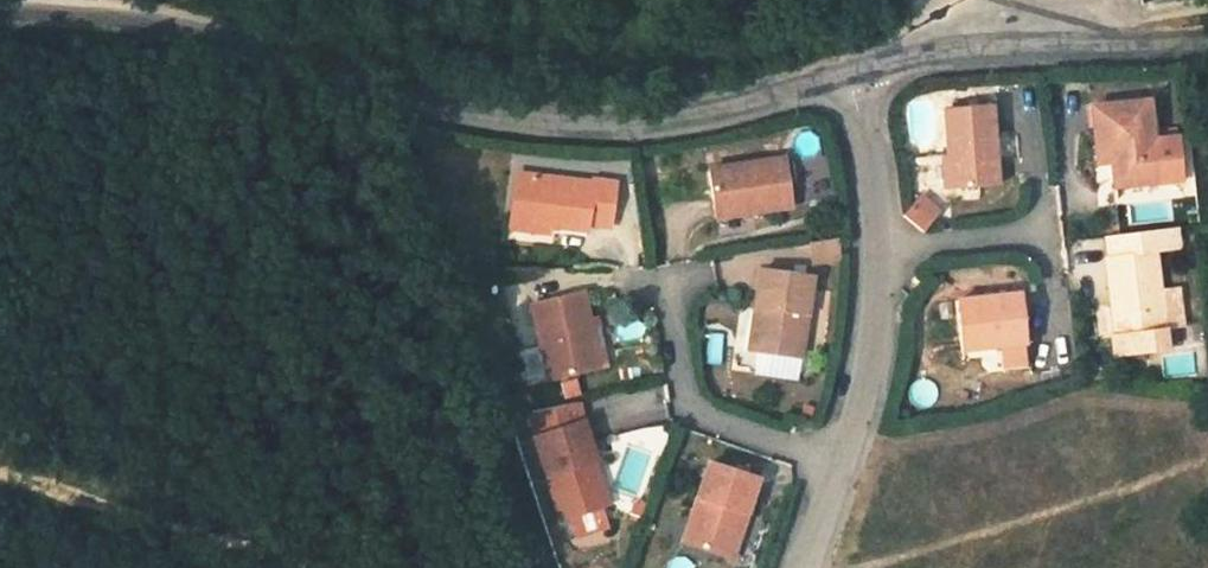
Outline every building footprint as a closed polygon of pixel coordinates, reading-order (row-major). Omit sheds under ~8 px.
[(1083,103),(1089,146),(1104,145),(1107,166),(1110,190),(1153,183),(1143,100),(1083,103)] [(945,156),(950,191),(997,184),(985,103),(938,110),(945,156)] [(1092,169),(1107,166),(1104,145),(1089,146),(1092,169)] [(709,168),(720,220),(792,205),(781,155),(709,168)] [(950,191),(945,156),(927,159),(932,194),(950,191)] [(515,174),(509,222),(585,232),(586,225),(608,227),(613,183),(593,180),(592,186),(515,174)] [(920,198),(904,221),(925,234),(940,213),(920,198)] [(1177,230),(1101,239),(1109,314),(1111,334),(1113,358),(1163,352),(1161,333),(1179,331),(1176,293),(1157,295),(1153,251),(1180,247),(1177,230)] [(761,315),(761,356),(806,357),(809,277),(754,275),(752,315),(761,315)] [(530,307),(547,378),(605,366),(601,342),(591,344),(580,296),(530,307)] [(1022,346),(1024,346),(1019,296),(952,303),(958,353),(997,349),(1022,346)] [(1102,335),(1111,334),(1109,314),(1099,315),(1102,335)] [(1179,331),(1161,333),(1163,352),(1181,349),(1179,331)] [(1024,369),(1022,346),(997,349),(1000,372),(1024,369)] [(580,394),(576,375),(555,380),(559,398),(580,394)] [(937,405),(935,379),(910,380),(912,406),(937,405)] [(530,412),(538,437),(584,424),(578,404),(530,412)] [(535,437),(561,523),(600,511),(587,468),(596,465),(584,424),(538,437),(535,437)] [(707,468),(682,544),(724,557),(739,513),(746,515),(756,483),(707,468)]
